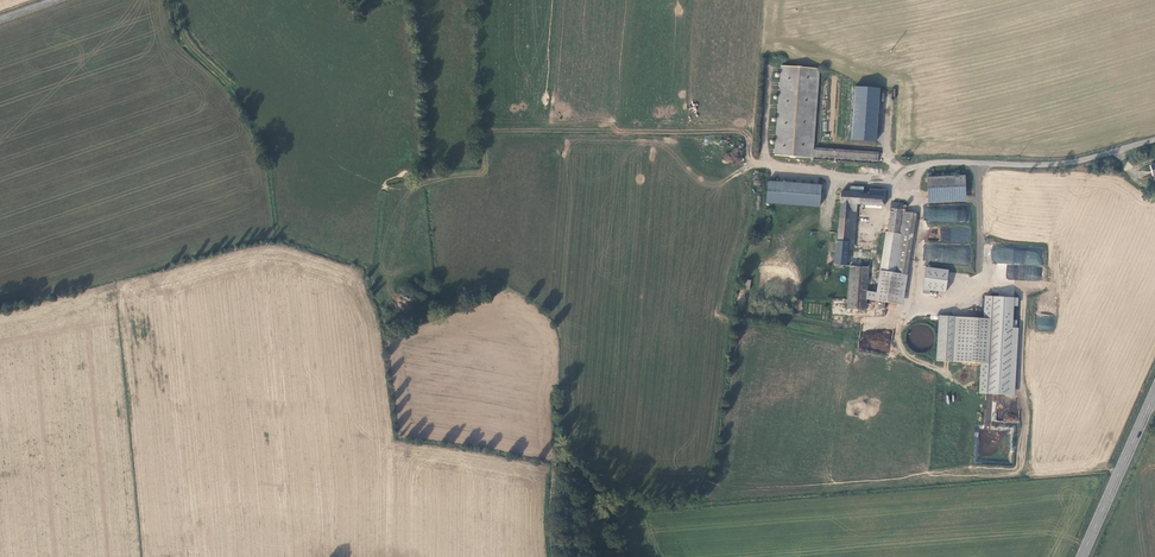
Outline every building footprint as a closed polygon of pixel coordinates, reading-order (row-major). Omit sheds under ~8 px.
[(816,156),(817,149),(816,149),(815,151),(812,150),(817,69),(781,67),(776,157),(811,159),(811,156),(816,156)] [(880,90),(855,88),(851,141),(876,143),(880,90)] [(878,161),(878,153),(817,149),(816,156),(878,161)] [(927,178),(928,198),(964,197),(963,177),(927,178)] [(822,187),(769,184),(768,205),(821,208),(822,187)] [(886,191),(870,190),(870,194),(841,193),(840,203),(841,204),(837,258),(833,258),(832,266),(845,267),(846,251),(849,205),(857,205),(885,207),(886,191)] [(924,203),(923,216),(968,218),(969,205),(924,203)] [(902,234),(898,274),(903,275),(912,214),(901,213),(902,204),(893,204),(891,218),(890,233),(902,234)] [(854,252),(857,205),(849,205),(846,251),(854,252)] [(886,232),(881,272),(898,274),(902,234),(890,233),(886,232)] [(1042,281),(1043,247),(993,245),(992,263),(1007,264),(1006,279),(1042,281)] [(869,268),(850,267),(847,309),(866,310),(867,300),(867,292),(869,268)] [(948,271),(926,268),(923,290),(945,292),(948,271)] [(898,274),(881,272),(878,294),(867,292),(867,300),(899,305),(903,275),(898,274)] [(1014,299),(984,297),(983,320),(940,317),(937,362),(981,365),(979,394),(1008,396),(1014,299)] [(1050,330),(1051,318),(1037,316),(1036,328),(1050,330)]
